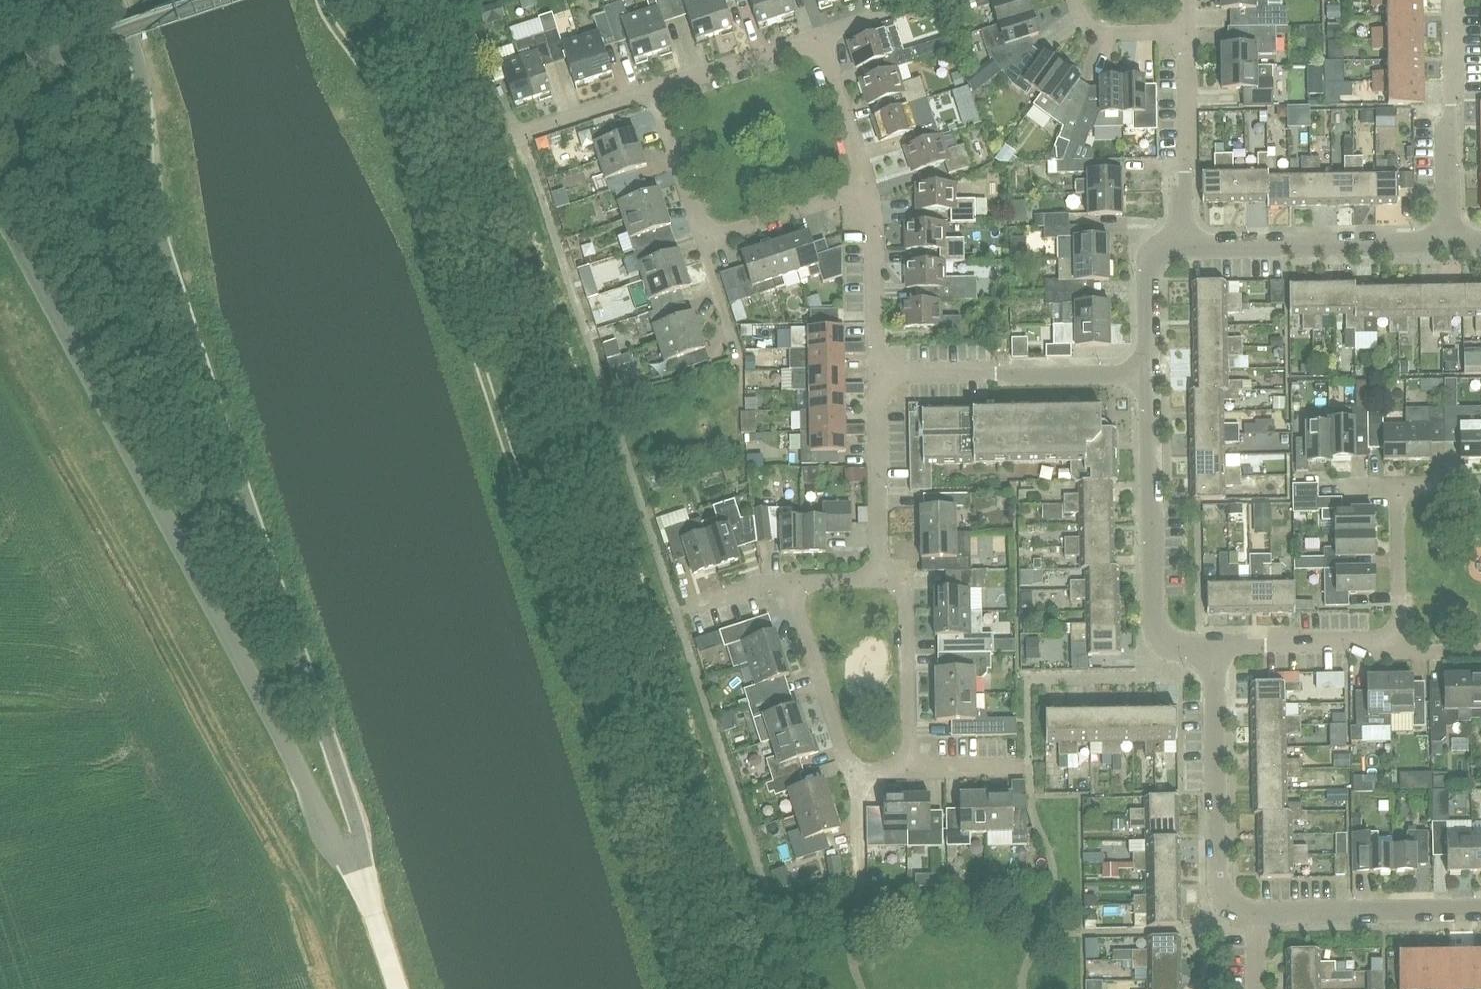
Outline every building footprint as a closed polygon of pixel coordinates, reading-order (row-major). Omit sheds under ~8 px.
[(672,10),(668,0),(646,0),(649,10),(639,14),(652,54),(670,49),(672,54),(673,53),(660,14),(672,10)] [(702,0),(682,0),(697,45),(698,44),(696,39),(713,33),(702,0)] [(713,33),(731,27),(733,33),(734,32),(723,0),(702,0),(713,33)] [(770,0),(749,0),(759,30),(760,30),(758,24),(776,18),(770,0)] [(776,18),(793,12),(795,18),(796,18),(790,0),(770,0),(776,18)] [(820,11),(821,10),(819,5),(836,0),(817,0),(820,11)] [(978,9),(988,6),(986,0),(975,0),(978,9)] [(1032,14),(1027,0),(1003,0),(992,4),(999,25),(1032,14)] [(1250,27),(1276,27),(1287,26),(1287,7),(1267,7),(1266,0),(1215,0),(1216,6),(1221,6),(1221,10),(1249,9),(1250,27)] [(1422,0),(1371,0),(1371,6),(1386,6),(1386,17),(1422,17),(1422,0)] [(622,2),(604,8),(605,13),(615,42),(627,38),(636,65),(635,60),(652,54),(639,14),(627,18),(622,2)] [(597,31),(579,37),(593,77),(610,71),(602,46),(615,42),(605,13),(593,17),(595,26),(597,31)] [(1018,53),(1015,43),(1039,35),(1032,14),(999,25),(979,31),(988,59),(992,58),(1001,70),(1021,57),(1018,53)] [(1423,39),(1422,17),(1386,17),(1386,28),(1371,29),(1372,39),(1423,39)] [(1276,55),(1276,27),(1250,27),(1250,45),(1221,45),(1221,67),(1256,67),(1256,55),(1276,55)] [(557,28),(544,33),(547,41),(560,37),(557,28)] [(896,68),(917,61),(913,49),(893,56),(885,31),(851,42),(858,66),(884,58),(888,71),(896,68)] [(544,33),(513,42),(533,98),(550,93),(552,98),(535,45),(547,41),(544,33)] [(593,77),(579,37),(561,43),(574,83),(593,77)] [(1423,60),(1423,39),(1372,39),(1372,50),(1386,50),(1386,61),(1423,60)] [(533,98),(513,42),(510,43),(515,59),(513,59),(509,46),(495,51),(491,53),(489,58),(489,62),(493,75),(503,72),(515,110),(516,109),(515,104),(533,98)] [(1034,105),(1062,67),(1045,53),(1030,73),(1025,70),(1028,66),(1021,57),(1001,70),(1011,83),(1027,95),(1033,88),(1041,94),(1032,104),(1034,105)] [(1372,82),(1423,82),(1423,60),(1386,61),(1387,72),(1372,72),(1372,82)] [(1333,61),(1323,62),(1323,82),(1333,82),(1333,61)] [(1272,66),(1256,67),(1221,67),(1222,89),(1243,89),(1243,106),(1273,106),(1272,66)] [(1062,67),(1034,105),(1058,124),(1060,120),(1063,122),(1057,138),(1069,143),(1080,113),(1068,108),(1062,103),(1079,80),(1078,78),(1080,76),(1079,72),(1072,67),(1068,67),(1066,70),(1062,67)] [(888,71),(862,79),(870,103),(900,93),(904,106),(909,105),(929,98),(922,77),(901,83),(896,68),(888,71)] [(1088,104),(1084,103),(1080,113),(1069,143),(1082,148),(1089,131),(1091,132),(1092,128),(1122,127),(1122,113),(1121,78),(1117,78),(1117,75),(1114,72),(1105,73),(1102,76),(1102,79),(1099,79),(1099,104),(1088,104)] [(1143,107),(1143,78),(1121,78),(1122,113),(1132,113),(1132,125),(1138,130),(1156,130),(1155,107),(1143,107)] [(1387,105),(1400,105),(1424,104),(1423,82),(1372,82),(1373,93),(1387,92),(1387,105)] [(904,106),(874,116),(881,140),(912,131),(916,143),(939,136),(932,114),(914,120),(909,105),(904,106)] [(976,109),(960,115),(964,127),(980,121),(976,109)] [(1385,110),(1385,126),(1395,126),(1395,110),(1395,109),(1385,109),(1385,110)] [(618,133),(614,122),(588,131),(598,160),(639,147),(633,128),(618,133)] [(941,135),(939,136),(916,143),(905,146),(913,171),(945,161),(949,173),(972,166),(966,144),(946,150),(941,135)] [(1016,166),(1025,153),(1015,146),(1006,160),(1016,166)] [(645,166),(639,147),(598,160),(603,176),(608,191),(613,190),(634,183),(630,171),(635,169),(645,166)] [(1224,203),(1223,154),(1213,155),(1213,170),(1201,170),(1201,203),(1224,203)] [(1223,154),(1224,203),(1245,202),(1245,170),(1232,170),(1232,154),(1223,154)] [(1245,170),(1245,202),(1266,202),(1266,206),(1267,206),(1265,154),(1256,154),(1256,169),(1245,170)] [(1265,154),(1267,206),(1289,206),(1287,174),(1275,174),(1275,158),(1266,158),(1266,154),(1265,154)] [(1374,173),(1375,205),(1397,204),(1396,156),(1386,156),(1386,172),(1374,173)] [(1332,205),(1331,173),(1319,173),(1318,157),(1309,158),(1310,206),(1332,205)] [(1331,173),(1332,205),(1353,205),(1352,157),(1343,157),(1343,173),(1331,173)] [(1375,205),(1374,173),(1362,173),(1362,157),(1352,157),(1353,205),(1375,205)] [(1310,206),(1309,158),(1299,158),(1300,174),(1287,174),(1289,206),(1310,206)] [(1075,181),(1075,193),(1121,192),(1121,171),(1098,171),(1098,160),(1056,161),(1056,173),(1086,173),(1086,180),(1075,181)] [(619,208),(623,221),(665,208),(658,188),(648,192),(643,193),(639,181),(634,183),(613,190),(619,208)] [(950,223),(976,223),(975,199),(954,199),(954,183),(918,184),(919,211),(950,210),(950,223)] [(1121,192),(1075,193),(1075,194),(1086,194),(1087,215),(1122,215),(1121,192)] [(641,248),(637,235),(670,225),(665,208),(623,221),(633,250),(641,248)] [(1035,227),(1044,227),(1069,226),(1069,214),(1035,215),(1035,227)] [(940,250),(940,262),(944,262),(964,262),(964,239),(943,239),(943,223),(906,224),(907,250),(940,250)] [(1057,239),(1058,259),(1109,258),(1108,236),(1069,237),(1069,226),(1044,227),(1044,239),(1057,239)] [(784,239),(795,272),(807,268),(810,277),(820,274),(822,282),(842,276),(841,247),(815,256),(807,232),(784,239)] [(761,247),(775,289),(786,285),(783,276),(795,272),(784,239),(761,247)] [(640,272),(643,281),(684,268),(678,249),(652,258),(648,246),(641,248),(633,250),(634,255),(625,258),(623,262),(627,276),(640,272)] [(775,289),(761,247),(741,254),(745,264),(719,273),(730,304),(775,289)] [(1109,258),(1058,259),(1058,280),(1044,280),(1045,292),(1070,291),(1070,281),(1109,280),(1109,258)] [(940,262),(907,263),(908,288),(941,287),(941,301),(966,300),(965,277),(944,277),(944,262),(940,262)] [(589,265),(577,269),(580,279),(592,275),(589,265)] [(661,308),(657,297),(690,286),(684,268),(643,281),(652,311),(656,309),(661,308)] [(1192,282),(1192,304),(1241,304),(1241,294),(1225,294),(1225,281),(1192,282)] [(1283,304),(1283,303),(1282,281),(1270,281),(1270,304),(1283,304)] [(1333,314),(1331,281),(1310,282),(1311,330),(1321,330),(1320,314),(1333,314)] [(1354,334),(1353,281),(1331,281),(1333,314),(1345,314),(1345,329),(1354,329),(1354,334)] [(1376,318),(1374,285),(1353,286),(1353,281),(1354,334),(1376,334),(1376,318)] [(1310,282),(1288,282),(1289,315),(1301,314),(1301,330),(1311,330),(1310,282)] [(1441,333),(1440,284),(1418,285),(1419,317),(1431,317),(1431,333),(1441,333)] [(1462,317),(1461,284),(1440,284),(1441,333),(1450,333),(1450,317),(1462,317)] [(1462,317),(1474,316),(1475,333),(1480,333),(1480,284),(1461,284),(1462,317)] [(1397,333),(1396,285),(1374,285),(1376,318),(1388,318),(1388,334),(1397,333)] [(1419,317),(1418,285),(1396,285),(1397,333),(1407,333),(1407,317),(1419,317)] [(1062,304),(1063,325),(1110,324),(1109,302),(1070,303),(1070,291),(1045,292),(1045,305),(1062,304)] [(940,301),(903,301),(903,328),(936,327),(937,339),(962,339),(962,316),(940,316),(940,301)] [(1241,304),(1192,304),(1192,326),(1225,326),(1225,314),(1241,313),(1241,304)] [(837,308),(809,309),(810,323),(837,322),(837,308)] [(658,343),(698,330),(692,312),(660,322),(656,309),(652,311),(632,317),(640,339),(655,334),(658,343)] [(1110,346),(1110,324),(1063,325),(1065,325),(1066,337),(1053,337),(1053,345),(1046,345),(1046,358),(1071,357),(1071,345),(1075,345),(1075,347),(1110,346)] [(753,337),(752,325),(740,325),(740,337),(753,337)] [(1192,326),(1193,347),(1241,347),(1241,338),(1225,338),(1225,326),(1192,326)] [(792,350),(808,349),(842,349),(842,343),(842,327),(791,328),(792,350)] [(679,357),(704,348),(698,330),(658,343),(660,352),(644,357),(651,378),(683,368),(679,357)] [(1006,341),(996,341),(996,351),(1006,351),(1006,341)] [(862,342),(852,343),(852,353),(862,353),(862,342)] [(852,343),(842,343),(842,349),(808,349),(808,370),(843,369),(843,353),(852,353),(852,343)] [(1193,347),(1193,369),(1226,369),(1226,357),(1242,357),(1241,347),(1193,347)] [(1463,374),(1480,374),(1480,350),(1462,350),(1463,374)] [(1256,368),(1256,377),(1288,378),(1289,369),(1256,368)] [(791,390),(809,390),(843,390),(843,383),(843,369),(808,370),(791,370),(791,390)] [(1189,390),(1189,391),(1242,390),(1242,381),(1226,381),(1226,369),(1193,369),(1193,390),(1189,390)] [(852,383),(843,383),(843,390),(809,390),(809,411),(844,410),(843,394),(853,394),(852,383)] [(863,383),(852,383),(853,394),(863,394),(863,383)] [(1189,391),(1189,412),(1222,412),(1221,400),(1237,400),(1237,391),(1242,391),(1242,390),(1189,391)] [(1074,482),(1116,481),(1115,429),(1109,429),(1109,426),(1103,420),(1099,420),(1099,405),(907,408),(909,491),(930,491),(930,465),(1069,463),(1069,477),(1074,482)] [(1330,423),(1330,458),(1352,457),(1352,433),(1366,433),(1366,426),(1366,414),(1366,407),(1342,407),(1342,419),(1328,419),(1328,423),(1330,423)] [(1405,409),(1405,425),(1405,460),(1429,460),(1428,421),(1444,421),(1444,408),(1405,409)] [(1444,408),(1444,421),(1458,421),(1459,460),(1480,459),(1480,408),(1444,408)] [(800,411),(800,431),(844,431),(844,424),(844,410),(809,411),(800,411)] [(1222,412),(1189,412),(1189,434),(1237,434),(1237,424),(1222,424),(1222,412)] [(1366,426),(1381,426),(1382,461),(1405,460),(1405,425),(1382,426),(1382,413),(1366,414),(1366,426)] [(1308,462),(1330,462),(1330,458),(1330,423),(1328,423),(1305,424),(1305,437),(1295,438),(1296,470),(1308,470),(1308,462)] [(844,431),(800,431),(801,464),(837,463),(837,451),(845,451),(844,435),(853,435),(853,424),(844,424),(844,431)] [(863,424),(853,424),(853,435),(863,435),(863,424)] [(1189,434),(1189,455),(1222,455),(1222,443),(1238,443),(1237,434),(1189,434)] [(1189,455),(1190,477),(1238,477),(1238,467),(1222,468),(1222,455),(1189,455)] [(1223,499),(1222,487),(1238,487),(1238,477),(1190,477),(1190,499),(1223,499)] [(1116,481),(1074,482),(1075,483),(1078,483),(1078,494),(1063,494),(1063,504),(1111,503),(1111,482),(1116,482),(1116,481)] [(1292,499),(1317,498),(1317,484),(1291,484),(1292,499)] [(920,534),(954,534),(954,508),(966,508),(966,494),(944,495),(944,507),(920,507),(920,534)] [(1292,499),(1292,512),(1317,512),(1317,498),(1292,499)] [(715,518),(701,523),(715,567),(738,560),(734,545),(741,543),(743,547),(755,542),(752,517),(739,518),(732,499),(711,506),(715,518)] [(822,517),(800,517),(801,553),(823,552),(823,532),(849,532),(849,502),(822,503),(822,517)] [(1111,503),(1063,504),(1063,513),(1079,513),(1079,525),(1111,524),(1111,503)] [(751,510),(752,517),(755,542),(769,541),(769,539),(778,539),(779,553),(801,553),(800,517),(791,517),(789,508),(766,508),(765,508),(751,510)] [(1373,510),(1332,510),(1325,510),(1325,519),(1333,519),(1333,534),(1373,533),(1373,510)] [(693,574),(715,567),(701,523),(700,523),(704,533),(694,536),(689,522),(664,530),(671,554),(685,550),(693,574)] [(1111,524),(1079,525),(1079,537),(1064,538),(1064,547),(1112,546),(1111,524)] [(1324,569),(1349,568),(1349,558),(1374,558),(1373,533),(1333,534),(1333,548),(1323,548),(1324,569)] [(944,571),(968,571),(968,558),(954,558),(954,534),(920,534),(920,560),(944,560),(944,571)] [(1112,546),(1064,547),(1064,557),(1079,556),(1079,568),(1117,567),(1117,566),(1112,567),(1112,546)] [(1296,569),(1316,569),(1316,556),(1296,556),(1296,569)] [(1271,613),(1270,564),(1261,565),(1261,581),(1249,581),(1250,613),(1271,613)] [(1270,564),(1271,613),(1293,612),(1293,580),(1280,581),(1280,564),(1270,564)] [(1228,613),(1227,565),(1218,565),(1218,582),(1206,582),(1206,614),(1228,613)] [(1250,613),(1249,581),(1237,581),(1237,565),(1227,565),(1228,613),(1250,613)] [(1117,567),(1079,568),(1085,568),(1085,581),(1069,581),(1069,590),(1117,589),(1117,567)] [(1374,568),(1349,568),(1324,569),(1324,605),(1348,605),(1348,593),(1374,593),(1374,568)] [(1053,572),(1030,572),(1031,587),(1053,586),(1053,572)] [(934,613),(968,613),(967,590),(984,590),(984,575),(971,575),(971,589),(934,589),(934,613)] [(1117,589),(1069,590),(1070,600),(1085,599),(1086,611),(1118,610),(1117,589)] [(1304,602),(1305,610),(1324,610),(1323,601),(1304,602)] [(1118,610),(1086,611),(1086,623),(1070,624),(1070,633),(1118,632),(1118,610)] [(960,654),(989,654),(990,654),(992,654),(991,635),(980,635),(980,613),(968,613),(934,613),(935,636),(951,636),(951,642),(947,642),(947,654),(960,653),(960,654)] [(748,663),(781,653),(774,630),(750,638),(745,623),(718,631),(723,647),(729,645),(736,667),(748,663)] [(1118,654),(1118,632),(1070,633),(1071,669),(1115,668),(1114,654),(1118,654)] [(750,704),(760,701),(758,692),(755,686),(789,675),(781,653),(748,663),(755,685),(743,689),(747,705),(750,704)] [(990,669),(990,654),(989,654),(960,654),(961,669),(935,669),(936,695),(974,694),(974,678),(981,678),(987,673),(987,669),(990,669)] [(1471,719),(1470,675),(1443,676),(1444,698),(1429,699),(1430,743),(1440,743),(1445,737),(1445,726),(1452,726),(1457,721),(1457,710),(1470,710),(1470,719),(1471,719)] [(1470,675),(1471,719),(1480,719),(1480,675),(1470,675)] [(1391,725),(1391,713),(1412,712),(1412,725),(1425,724),(1425,701),(1412,701),(1412,676),(1390,677),(1391,725)] [(1391,725),(1390,677),(1367,677),(1367,701),(1356,702),(1357,724),(1351,725),(1351,739),(1362,739),(1362,725),(1391,725)] [(1300,691),(1300,682),(1251,683),(1252,704),(1284,704),(1284,691),(1300,691)] [(1006,735),(1006,719),(987,719),(987,716),(981,710),(975,710),(974,694),(936,695),(936,721),(962,721),(962,736),(1006,735)] [(772,739),(806,728),(798,702),(777,709),(773,696),(760,701),(750,704),(763,742),(772,739)] [(1301,725),(1300,715),(1284,716),(1284,704),(1252,704),(1252,726),(1301,725)] [(1145,752),(1154,752),(1153,707),(1132,708),(1132,741),(1145,741),(1145,752)] [(1153,707),(1154,752),(1164,752),(1164,740),(1175,740),(1174,707),(1153,707)] [(1059,753),(1068,753),(1068,708),(1046,709),(1047,742),(1059,742),(1059,753)] [(1078,742),(1089,742),(1089,708),(1068,708),(1068,753),(1078,753),(1078,742)] [(1102,753),(1111,753),(1110,708),(1089,708),(1089,742),(1102,742),(1102,753)] [(1111,753),(1121,752),(1121,741),(1132,741),(1132,708),(1110,708),(1111,753)] [(1301,734),(1301,725),(1252,726),(1253,748),(1285,747),(1285,735),(1301,734)] [(766,782),(767,783),(794,774),(803,771),(800,763),(797,762),(799,758),(819,752),(813,735),(809,736),(806,728),(772,739),(777,754),(766,757),(774,779),(766,782)] [(1253,748),(1253,770),(1301,769),(1301,759),(1285,759),(1285,747),(1253,748)] [(1302,778),(1301,769),(1253,770),(1253,791),(1285,791),(1285,778),(1302,778)] [(799,787),(794,774),(767,783),(769,791),(774,789),(776,795),(789,791),(796,814),(830,803),(822,779),(799,787)] [(1307,811),(1302,811),(1302,802),(1286,803),(1285,791),(1253,791),(1254,813),(1307,812),(1307,811)] [(1309,811),(1354,812),(1354,800),(1335,800),(1335,793),(1309,793),(1309,811)] [(961,846),(961,833),(988,833),(988,794),(960,795),(960,820),(946,820),(947,846),(961,846)] [(1012,818),(1012,794),(988,794),(988,833),(1012,832),(1012,845),(1027,845),(1026,818),(1012,818)] [(943,847),(942,830),(930,831),(929,795),(907,796),(908,847),(943,847)] [(883,828),(866,828),(867,844),(884,843),(883,831),(907,831),(907,847),(908,847),(907,796),(882,796),(883,828)] [(1130,819),(1177,818),(1177,796),(1144,797),(1145,808),(1130,808),(1130,819)] [(796,814),(801,829),(787,833),(796,859),(819,852),(814,837),(838,829),(830,803),(796,814)] [(1291,821),(1307,821),(1307,812),(1254,813),(1254,814),(1258,814),(1259,835),(1291,835),(1291,821)] [(1177,818),(1130,819),(1131,827),(1145,827),(1145,840),(1178,839),(1177,818)] [(1473,871),(1473,836),(1447,836),(1447,821),(1432,822),(1432,844),(1446,844),(1446,871),(1473,871)] [(1378,838),(1378,832),(1352,833),(1353,872),(1369,872),(1369,873),(1393,872),(1393,844),(1393,837),(1378,838)] [(1393,844),(1393,872),(1416,872),(1416,848),(1427,848),(1427,832),(1406,832),(1406,844),(1393,844)] [(1307,856),(1307,846),(1291,846),(1291,835),(1259,835),(1259,857),(1307,856)] [(1302,835),(1301,844),(1336,846),(1337,837),(1302,835)] [(1480,871),(1480,836),(1473,836),(1473,871),(1480,871)] [(1178,839),(1145,840),(1145,852),(1133,852),(1134,862),(1178,861),(1178,839)] [(1335,853),(1335,855),(1335,873),(1347,873),(1347,853),(1335,853)] [(1307,861),(1307,856),(1259,857),(1259,879),(1291,878),(1291,865),(1307,865),(1307,861)] [(1178,861),(1134,862),(1134,871),(1146,871),(1146,884),(1179,883),(1178,861)] [(1134,906),(1179,905),(1179,883),(1146,884),(1146,895),(1134,895),(1134,906)] [(1179,905),(1134,906),(1135,913),(1147,914),(1146,927),(1180,927),(1179,905)] [(1085,921),(1096,921),(1096,914),(1092,910),(1085,910),(1085,921)] [(1113,958),(1133,958),(1180,959),(1180,937),(1147,938),(1147,949),(1133,949),(1113,949),(1113,958)] [(1287,972),(1335,971),(1335,960),(1318,960),(1318,949),(1286,949),(1287,972)] [(1450,951),(1425,952),(1425,988),(1451,988),(1450,951)] [(1475,951),(1450,951),(1451,988),(1476,988),(1475,951)] [(1425,952),(1398,952),(1399,988),(1425,988),(1425,952)] [(1180,959),(1133,958),(1134,967),(1147,967),(1147,980),(1181,980),(1180,959)] [(1319,980),(1335,979),(1335,971),(1287,972),(1287,988),(1319,988),(1319,980)] [(1147,980),(1148,988),(1181,988),(1181,980),(1147,980)]
